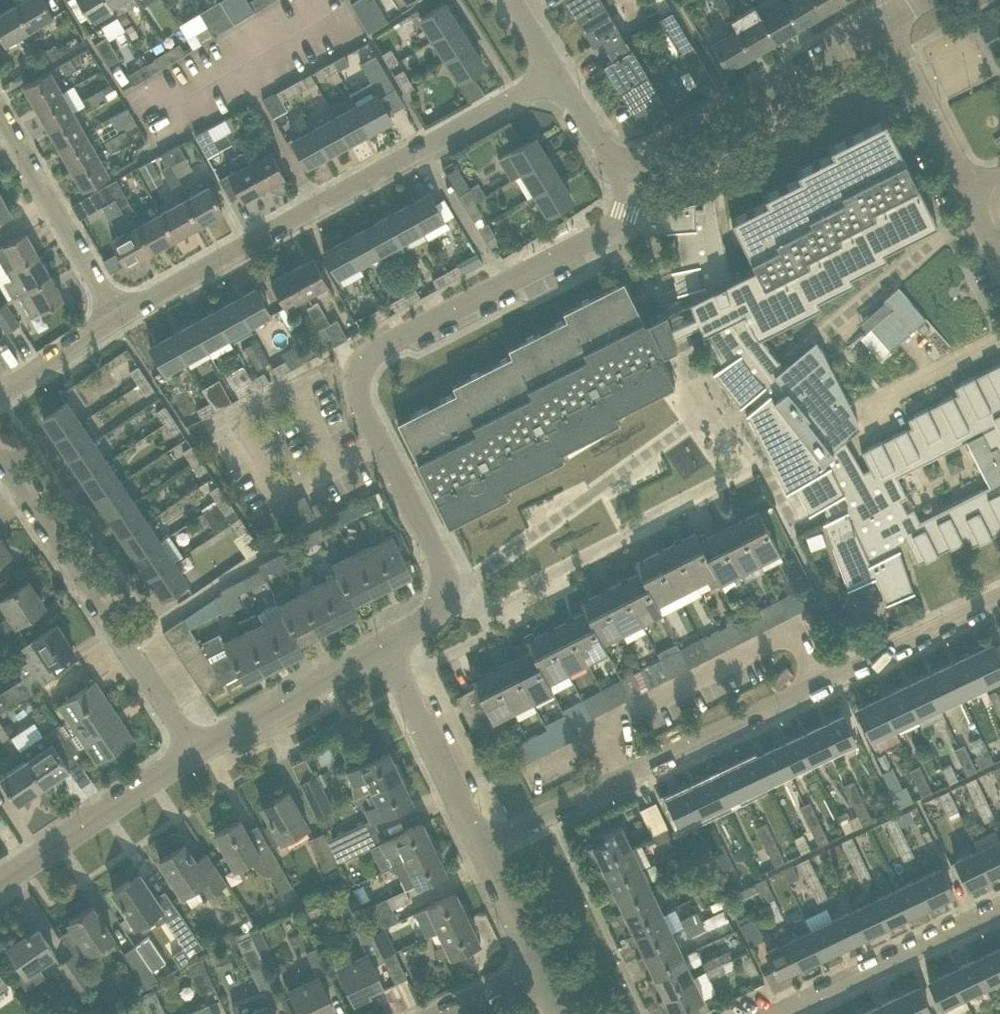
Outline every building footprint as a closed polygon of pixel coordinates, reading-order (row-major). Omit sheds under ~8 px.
[(29,28),(53,14),(44,0),(23,0),(15,4),(15,3),(14,4),(29,28)] [(97,29),(100,34),(105,31),(102,25),(117,16),(111,5),(108,0),(79,0),(85,10),(97,29)] [(234,22),(220,0),(218,0),(199,11),(208,25),(213,35),(234,22)] [(254,11),(248,0),(236,8),(242,17),(242,18),(254,11)] [(272,0),(249,0),(248,0),(254,11),(272,0)] [(579,18),(603,3),(608,0),(568,0),(579,18)] [(728,4),(726,0),(714,0),(719,9),(728,4)] [(815,0),(786,0),(784,1),(799,26),(799,25),(799,24),(821,11),(815,0)] [(821,11),(822,12),(823,11),(822,10),(839,0),(815,0),(821,11)] [(761,15),(775,40),(776,39),(775,38),(798,25),(798,26),(799,26),(784,1),(761,15)] [(421,17),(434,38),(457,23),(443,2),(421,17)] [(608,48),(624,38),(603,3),(579,18),(594,42),(601,38),(608,48)] [(14,4),(15,5),(0,14),(0,34),(5,43),(6,43),(6,42),(29,28),(14,4)] [(735,16),(728,4),(719,9),(727,21),(731,18),(735,16)] [(775,40),(761,15),(754,4),(735,16),(731,18),(737,29),(752,53),(751,52),(774,39),(775,40)] [(380,6),(361,18),(369,32),(389,20),(380,6)] [(692,43),(672,10),(651,23),(657,32),(655,32),(659,38),(662,36),(671,51),(668,53),(671,58),(679,53),(678,52),(692,43)] [(125,11),(117,15),(123,25),(131,20),(125,11)] [(447,58),(470,43),(457,23),(434,38),(447,58)] [(208,25),(195,33),(201,42),(213,35),(208,25)] [(751,54),(752,53),(737,29),(714,43),(713,41),(712,42),(728,68),(728,67),(728,66),(751,52),(751,54)] [(120,57),(106,35),(94,42),(108,64),(120,57)] [(624,38),(608,48),(614,58),(606,63),(621,87),(645,72),(624,38)] [(167,50),(173,60),(185,52),(179,43),(167,50)] [(447,58),(449,62),(460,78),(483,64),(470,43),(447,58)] [(714,80),(692,43),(678,52),(679,53),(700,88),(714,80)] [(61,53),(56,45),(45,52),(44,52),(48,60),(61,53)] [(382,53),(390,66),(399,60),(391,48),(382,53)] [(167,50),(154,58),(160,68),(173,60),(167,50)] [(36,67),(48,60),(44,52),(31,60),(36,67)] [(337,70),(350,63),(345,54),(332,61),(337,70)] [(71,57),(60,63),(66,74),(77,68),(71,57)] [(337,70),(332,61),(319,68),(324,77),(337,70)] [(621,87),(636,112),(644,108),(650,118),(677,102),(663,79),(670,75),(662,61),(645,72),(621,87)] [(146,63),(124,75),(130,86),(152,73),(146,63)] [(356,105),(369,129),(391,117),(378,93),(393,84),(381,63),(369,70),(375,81),(363,88),(369,98),(356,105)] [(409,78),(404,68),(394,74),(400,83),(409,78)] [(63,90),(51,69),(24,84),(36,106),(63,90)] [(290,84),(295,93),(307,86),(302,77),(290,84)] [(400,83),(409,98),(418,93),(409,78),(400,83)] [(102,87),(91,94),(97,104),(108,98),(105,93),(114,88),(110,82),(102,87)] [(282,100),(295,93),(290,84),(263,99),(273,117),(287,109),(282,100)] [(63,90),(36,106),(48,126),(74,111),(63,90)] [(97,104),(91,94),(81,100),(87,110),(97,104)] [(348,140),(369,129),(356,105),(335,116),(348,140)] [(59,147),(86,131),(74,111),(48,126),(59,147)] [(328,152),(348,140),(335,116),(314,128),(328,152)] [(673,270),(678,292),(677,292),(677,293),(687,290),(690,299),(693,308),(696,317),(700,326),(704,334),(709,342),(713,350),(718,358),(723,365),(713,372),(713,373),(714,372),(740,405),(740,406),(749,399),(754,406),(746,413),(747,414),(748,413),(786,490),(785,490),(786,492),(796,486),(809,512),(808,513),(809,514),(823,506),(830,518),(823,522),(823,523),(824,522),(848,587),(847,587),(847,588),(875,576),(886,601),(885,602),(886,603),(914,591),(914,589),(913,590),(908,576),(904,563),(899,549),(900,549),(900,548),(899,548),(897,544),(906,540),(918,563),(968,538),(972,545),(999,531),(999,364),(954,386),(958,393),(908,418),(912,426),(861,451),(870,467),(863,470),(856,459),(850,447),(842,435),(839,431),(856,422),(857,424),(859,423),(821,348),(819,349),(820,350),(794,372),(788,366),(789,365),(788,364),(785,367),(780,361),(774,355),(769,348),(764,341),(759,334),(820,303),(817,297),(853,279),(850,273),(886,255),(883,249),(937,222),(917,182),(912,184),(901,162),(906,160),(886,119),(830,147),(833,153),(797,171),(800,177),(764,195),(767,201),(731,219),(755,265),(732,277),(729,266),(726,255),(723,243),(721,231),(719,219),(717,207),(716,195),(703,194),(702,206),(695,206),(695,202),(696,201),(696,200),(658,211),(658,212),(659,212),(668,229),(667,230),(667,231),(676,231),(678,248),(681,267),(671,269),(672,270),(673,270)] [(237,126),(226,132),(232,143),(243,137),(237,126)] [(207,128),(195,135),(207,156),(219,149),(214,140),(207,128)] [(306,164),(328,152),(314,128),(293,140),(296,146),(306,164)] [(121,146),(131,140),(126,129),(115,135),(121,146)] [(98,152),(86,131),(59,147),(71,167),(98,152)] [(115,135),(104,141),(110,152),(121,146),(115,135)] [(249,148),(243,137),(232,143),(238,154),(244,151),(249,148)] [(547,158),(534,137),(511,151),(498,158),(511,179),(523,172),(547,158)] [(172,148),(159,154),(165,165),(171,162),(171,164),(186,156),(179,144),(172,148)] [(263,187),(285,175),(270,148),(249,160),(263,187)] [(243,198),(263,187),(249,160),(244,151),(238,154),(232,158),(236,166),(227,171),(242,199),(243,198)] [(71,167),(83,188),(110,173),(98,152),(71,167)] [(559,178),(547,158),(523,172),(536,192),(559,178)] [(163,182),(151,159),(139,166),(151,188),(163,182)] [(171,164),(171,162),(165,165),(161,168),(168,180),(178,175),(171,164)] [(466,206),(475,201),(485,195),(478,183),(470,187),(458,167),(447,173),(459,194),(466,206)] [(178,175),(168,180),(175,193),(185,188),(178,176),(178,175)] [(572,199),(559,178),(536,192),(549,213),(572,199)] [(116,197),(121,207),(130,202),(116,179),(93,192),(100,206),(116,197)] [(198,223),(223,210),(209,185),(184,199),(198,223)] [(0,192),(0,218),(11,212),(0,192)] [(408,204),(422,228),(443,216),(430,192),(408,204)] [(184,199),(161,212),(174,236),(198,223),(184,199)] [(466,206),(474,219),(483,213),(475,201),(466,206)] [(137,215),(130,202),(129,202),(121,207),(125,215),(128,220),(132,217),(137,215)] [(401,239),(422,228),(408,204),(387,216),(401,239)] [(161,212),(137,225),(150,250),(174,236),(161,212)] [(125,215),(118,219),(120,223),(125,232),(112,239),(126,263),(150,250),(137,225),(132,217),(128,220),(125,215)] [(380,251),(401,239),(387,216),(366,227),(380,251)] [(487,239),(495,234),(488,221),(479,227),(487,239)] [(346,239),(359,262),(380,251),(366,227),(346,239)] [(8,270),(39,253),(26,231),(4,243),(0,245),(0,259),(6,272),(8,270)] [(346,239),(324,251),(337,274),(343,285),(364,273),(358,263),(359,262),(346,239)] [(18,294),(51,275),(39,253),(8,270),(13,280),(6,283),(13,296),(18,294)] [(450,281),(463,274),(480,264),(475,255),(445,272),(450,281)] [(292,268),(306,295),(328,283),(313,256),(312,257),(313,257),(292,268)] [(432,273),(423,257),(413,262),(422,278),(432,273)] [(292,268),(271,280),(285,306),(306,295),(292,268)] [(445,272),(433,278),(438,287),(450,281),(445,272)] [(63,297),(51,275),(18,294),(21,299),(31,316),(64,298),(64,297),(63,297)] [(399,420),(397,420),(418,461),(429,483),(449,524),(468,515),(464,508),(476,502),(479,509),(497,500),(494,493),(505,488),(508,494),(510,494),(506,486),(523,478),(519,471),(530,466),(534,472),(552,463),(549,457),(560,451),(563,458),(565,457),(561,450),(578,441),(575,434),(586,429),(589,435),(608,426),(604,420),(615,414),(619,421),(620,420),(617,413),(633,404),(630,398),(641,392),(644,399),(660,391),(663,389),(659,383),(670,377),(674,384),(675,383),(660,352),(676,344),(666,310),(665,310),(644,321),(636,305),(632,297),(623,280),(576,304),(579,310),(568,316),(565,309),(563,310),(567,317),(550,326),(553,332),(542,338),(539,331),(521,340),(524,347),(513,353),(510,346),(509,347),(508,347),(512,354),(494,363),(498,369),(487,375),(483,368),(465,377),(468,384),(457,390),(454,383),(453,384),(452,384),(456,391),(439,399),(443,406),(432,412),(428,405),(410,414),(413,421),(402,426),(399,420)] [(871,326),(891,349),(926,317),(898,285),(884,298),(892,307),(871,326)] [(235,300),(248,323),(270,311),(257,288),(235,300)] [(408,304),(421,297),(415,288),(403,295),(408,304)] [(403,295),(390,301),(396,311),(408,304),(403,295)] [(235,300),(214,311),(227,335),(248,323),(235,300)] [(313,318),(324,312),(318,301),(307,307),(313,318)] [(7,331),(20,323),(5,302),(0,305),(0,321),(7,331)] [(369,313),(374,322),(387,315),(382,306),(369,313)] [(193,323),(206,347),(227,335),(214,311),(193,323)] [(329,333),(324,325),(330,322),(324,312),(313,318),(319,328),(316,330),(320,338),(329,333)] [(337,318),(330,322),(324,325),(329,333),(335,344),(348,337),(337,318)] [(193,323),(172,334),(185,358),(206,347),(193,323)] [(164,370),(185,358),(172,334),(151,346),(164,370)] [(270,361),(257,339),(244,346),(257,368),(270,361)] [(273,366),(278,376),(290,369),(285,359),(273,366)] [(137,383),(146,377),(138,365),(130,371),(137,383)] [(256,387),(251,378),(244,365),(227,374),(239,397),(256,387)] [(256,387),(269,380),(264,372),(251,378),(256,387)] [(145,394),(154,389),(146,377),(137,383),(145,394)] [(210,401),(215,411),(232,401),(219,378),(202,388),(210,401)] [(79,422),(77,418),(66,401),(43,416),(57,437),(79,422)] [(202,417),(215,411),(210,401),(197,408),(202,417)] [(164,423),(173,417),(165,405),(156,411),(164,423)] [(181,429),(173,417),(164,423),(172,434),(181,429)] [(79,422),(57,437),(70,456),(93,442),(79,422)] [(83,476),(106,461),(93,442),(70,456),(83,476)] [(183,451),(191,462),(200,457),(192,445),(183,451)] [(208,468),(200,457),(191,462),(199,474),(208,468)] [(119,481),(106,461),(83,476),(97,496),(119,481)] [(110,516),(132,501),(119,481),(97,496),(110,516)] [(210,490),(217,502),(226,496),(218,484),(210,490)] [(361,512),(377,504),(371,494),(356,502),(361,512)] [(304,495),(293,500),(304,521),(314,515),(304,495)] [(239,516),(234,508),(226,496),(217,502),(203,511),(217,532),(231,522),(239,516)] [(282,506),(293,526),(304,521),(293,500),(282,506)] [(123,536),(146,521),(132,501),(110,516),(123,536)] [(325,510),(320,501),(312,505),(317,514),(325,510)] [(282,532),(293,526),(282,506),(272,511),(282,532)] [(331,514),(334,519),(337,525),(338,524),(353,517),(347,506),(331,514)] [(759,559),(760,559),(778,550),(778,551),(779,551),(758,510),(757,510),(758,511),(739,521),(759,559)] [(231,522),(239,534),(248,528),(239,516),(231,522)] [(334,519),(319,526),(325,537),(340,530),(338,524),(337,525),(334,519)] [(720,531),(739,569),(759,559),(739,521),(739,520),(738,520),(738,522),(720,531)] [(159,541),(146,521),(123,536),(137,556),(159,541)] [(372,544),(393,584),(392,583),(411,573),(412,574),(413,574),(392,533),(391,533),(391,534),(383,539),(375,523),(364,529),(372,544)] [(706,534),(698,538),(700,541),(716,572),(720,579),(739,569),(720,531),(719,530),(718,530),(719,532),(707,537),(706,534)] [(301,549),(316,542),(311,531),(295,539),(297,544),(300,550),(301,549)] [(716,572),(700,541),(698,538),(695,531),(694,531),(695,533),(676,542),(696,582),(716,572)] [(169,534),(159,541),(137,556),(150,576),(183,554),(169,534)] [(10,553),(0,538),(0,560),(10,553)] [(696,582),(676,542),(675,541),(674,542),(675,543),(656,552),(677,592),(696,582)] [(297,544),(282,551),(288,562),(304,554),(301,549),(300,550),(297,544)] [(353,554),(373,594),(373,593),(391,583),(392,584),(393,584),(372,544),(353,554)] [(640,572),(656,603),(677,592),(656,552),(656,551),(655,552),(655,553),(637,562),(636,561),(635,562),(640,572)] [(173,561),(183,554),(150,576),(164,597),(186,582),(173,561)] [(333,565),(337,572),(353,603),(372,593),(373,594),(353,554),(333,565)] [(258,564),(261,568),(264,575),(279,567),(274,556),(258,564)] [(266,579),(264,575),(261,568),(245,576),(251,587),(266,579)] [(318,582),(338,623),(339,623),(338,622),(357,612),(357,613),(358,613),(353,603),(337,572),(318,582)] [(641,622),(661,611),(656,603),(640,572),(621,581),(621,580),(620,581),(621,582),(641,622)] [(2,601),(10,613),(0,620),(0,626),(4,631),(44,604),(28,580),(18,587),(11,575),(0,583),(0,603),(2,601)] [(227,600),(242,592),(236,580),(221,588),(223,592),(227,600)] [(298,592),(319,633),(318,632),(337,622),(338,623),(318,582),(298,592)] [(600,591),(601,592),(621,632),(641,622),(621,582),(602,591),(601,590),(600,591)] [(798,611),(807,606),(798,588),(789,593),(798,611)] [(229,603),(227,600),(223,592),(214,597),(219,607),(229,603)] [(277,603),(282,611),(283,611),(299,642),(317,632),(318,633),(319,633),(298,592),(277,603)] [(602,642),(621,632),(601,592),(582,602),(582,600),(581,601),(586,611),(602,642)] [(263,621),(284,662),(284,661),(302,651),(303,652),(304,652),(299,642),(283,611),(282,611),(277,603),(277,602),(258,611),(263,621)] [(767,604),(759,608),(769,626),(777,622),(767,604)] [(759,631),(769,626),(759,608),(750,613),(759,631)] [(565,620),(566,621),(586,661),(606,650),(602,642),(586,611),(567,621),(566,619),(565,620)] [(189,628),(182,618),(163,631),(169,640),(189,628)] [(264,672),(265,672),(264,671),(283,661),(283,662),(284,662),(263,621),(243,631),(264,672)] [(567,671),(586,661),(566,621),(547,631),(547,629),(546,630),(546,631),(567,671)] [(33,639),(20,648),(28,661),(37,673),(74,648),(73,647),(72,648),(56,625),(57,624),(57,623),(33,639)] [(728,624),(719,629),(728,646),(737,642),(728,624)] [(196,638),(193,635),(189,628),(169,640),(176,651),(196,638)] [(728,646),(719,629),(711,633),(720,651),(728,646)] [(201,647),(202,648),(209,659),(215,669),(224,682),(240,674),(244,682),(245,682),(244,681),(263,671),(264,672),(243,631),(223,641),(219,632),(202,641),(204,645),(201,647)] [(531,650),(547,681),(567,671),(546,631),(528,641),(527,639),(526,640),(531,650)] [(202,648),(201,647),(196,638),(176,651),(183,661),(202,648)] [(701,638),(680,649),(689,667),(698,662),(710,656),(701,638)] [(677,642),(657,652),(670,677),(680,671),(689,667),(680,649),(677,642)] [(970,654),(983,683),(999,675),(999,659),(993,643),(970,654)] [(190,671),(209,659),(202,648),(183,661),(190,671)] [(551,688),(547,681),(531,650),(513,659),(512,658),(511,659),(512,660),(531,698),(551,688)] [(947,665),(961,693),(983,683),(970,654),(947,665)] [(215,669),(209,659),(190,671),(196,681),(215,669)] [(491,669),(492,670),(512,709),(531,698),(512,660),(493,669),(492,668),(491,669)] [(650,687),(659,682),(650,664),(641,669),(650,687)] [(947,665),(925,676),(938,703),(961,693),(947,665)] [(196,681),(204,693),(224,682),(215,669),(196,681)] [(650,687),(641,669),(632,673),(641,691),(650,687)] [(492,670),(473,680),(473,678),(472,679),(475,686),(456,696),(472,729),(492,718),(493,720),(494,719),(493,718),(512,709),(492,670)] [(944,715),(938,703),(925,676),(903,686),(916,714),(921,725),(944,715)] [(67,717),(55,725),(56,727),(62,735),(77,757),(89,749),(97,762),(133,738),(132,736),(103,693),(94,679),(78,690),(58,704),(67,717)] [(610,685),(601,689),(610,707),(619,702),(610,685)] [(916,714),(903,686),(881,697),(894,724),(916,714)] [(610,707),(601,689),(592,694),(602,711),(610,707)] [(13,703),(4,690),(0,692),(0,711),(13,703)] [(871,735),(894,724),(881,697),(858,708),(871,735)] [(574,710),(565,714),(571,727),(580,722),(575,712),(574,710)] [(556,719),(545,725),(547,728),(556,746),(567,740),(576,736),(571,727),(565,714),(556,719)] [(843,715),(820,725),(832,750),(855,739),(843,715)] [(13,734),(20,747),(44,734),(36,720),(13,734)] [(799,736),(810,760),(832,750),(820,725),(799,736)] [(26,759),(43,785),(70,767),(67,763),(77,757),(62,735),(56,727),(21,750),(26,759)] [(537,733),(528,738),(537,756),(546,751),(537,733)] [(777,746),(789,770),(810,760),(799,736),(777,746)] [(954,748),(960,762),(970,757),(964,743),(954,748)] [(525,762),(516,744),(507,748),(516,766),(525,762)] [(755,756),(767,781),(789,770),(777,746),(755,756)] [(353,797),(400,775),(388,751),(361,764),(349,770),(352,796),(353,797)] [(745,791),(767,781),(755,756),(733,767),(745,791)] [(977,770),(970,757),(960,762),(966,775),(977,770)] [(43,785),(26,759),(0,776),(0,777),(17,802),(43,785)] [(926,778),(919,765),(909,770),(915,783),(926,778)] [(712,777),(723,801),(745,791),(733,767),(712,777)] [(333,807),(326,792),(317,774),(300,782),(308,800),(316,815),(333,807)] [(412,800),(400,775),(353,797),(371,817),(382,812),(383,813),(412,800)] [(701,812),(723,801),(712,777),(690,787),(701,812)] [(974,801),(985,796),(975,777),(965,782),(974,801)] [(926,778),(915,783),(922,796),(932,791),(926,778)] [(843,784),(853,804),(863,800),(853,780),(843,784)] [(679,823),(701,812),(690,787),(667,798),(679,823)] [(948,814),(958,809),(949,790),(939,794),(948,814)] [(263,805),(261,806),(271,822),(264,826),(275,845),(282,841),(308,826),(298,808),(288,791),(274,799),(263,805)] [(985,796),(974,801),(984,821),(995,816),(985,796)] [(872,819),(863,800),(853,804),(862,824),(872,819)] [(809,825),(819,821),(810,801),(800,806),(809,825)] [(668,828),(664,820),(655,802),(640,809),(653,836),(668,828)] [(895,815),(885,820),(894,840),(904,835),(895,815)] [(240,818),(215,833),(224,850),(229,859),(234,867),(247,860),(264,873),(269,871),(281,892),(292,885),(271,847),(260,853),(250,836),(240,818)] [(382,840),(387,851),(394,865),(406,859),(434,846),(422,821),(382,840)] [(828,841),(819,821),(809,825),(818,845),(828,841)] [(756,827),(765,847),(776,842),(766,822),(756,827)] [(603,867),(617,861),(614,854),(631,846),(621,824),(603,832),(606,839),(598,843),(585,849),(590,860),(598,856),(603,867)] [(353,826),(327,839),(333,850),(359,838),(353,826)] [(668,828),(653,836),(657,844),(672,837),(668,828)] [(603,832),(595,836),(598,843),(606,839),(603,832)] [(339,864),(338,862),(333,850),(327,839),(325,833),(310,840),(325,871),(339,864)] [(894,840),(903,860),(914,855),(904,835),(894,840)] [(841,841),(851,861),(861,856),(852,836),(841,841)] [(359,838),(333,850),(338,862),(364,850),(359,838)] [(990,874),(999,869),(999,840),(999,839),(978,849),(990,874)] [(776,842),(765,847),(775,866),(785,861),(776,842)] [(185,843),(159,860),(170,877),(182,895),(184,894),(191,905),(227,883),(224,877),(213,861),(206,851),(194,858),(185,843)] [(722,867),(732,862),(722,843),(712,848),(722,867)] [(445,870),(434,846),(406,859),(394,865),(400,878),(405,889),(427,879),(445,870)] [(628,882),(625,876),(642,867),(631,846),(614,854),(617,861),(603,867),(595,871),(600,882),(608,878),(613,889),(628,882)] [(967,885),(990,874),(978,849),(956,860),(967,885)] [(818,876),(808,856),(798,861),(807,881),(818,876)] [(861,856),(851,861),(860,880),(871,875),(861,856)] [(732,862),(722,867),(731,887),(742,882),(732,862)] [(670,871),(673,879),(689,872),(685,863),(670,871)] [(624,911),(638,904),(635,897),(652,889),(642,867),(625,876),(628,882),(613,889),(606,893),(611,904),(618,900),(624,911)] [(919,878),(930,902),(953,891),(941,867),(919,878)] [(689,872),(673,879),(677,887),(693,880),(689,872)] [(161,906),(151,890),(139,873),(113,891),(135,924),(161,906)] [(827,896),(818,876),(807,881),(817,901),(827,896)] [(756,882),(765,903),(770,900),(769,899),(774,896),(766,878),(756,882)] [(897,888),(909,912),(930,902),(919,878),(897,888)] [(909,912),(897,888),(876,898),(887,923),(909,912)] [(634,932),(648,926),(645,919),(662,911),(652,889),(635,897),(638,904),(624,911),(616,914),(621,925),(629,922),(634,932)] [(439,929),(467,916),(455,892),(416,911),(421,922),(433,916),(439,929)] [(770,900),(765,903),(774,922),(784,917),(774,896),(769,899),(770,900)] [(365,921),(392,908),(387,897),(360,909),(365,921)] [(887,923),(876,898),(854,909),(865,933),(887,923)] [(62,933),(78,958),(89,951),(113,935),(92,905),(68,921),(72,926),(62,933)] [(392,908),(365,921),(366,922),(371,932),(397,920),(392,908)] [(198,938),(179,909),(165,917),(184,946),(172,954),(180,966),(205,949),(198,938)] [(832,919),(844,943),(865,933),(854,909),(832,919)] [(685,927),(702,919),(698,910),(680,918),(685,927)] [(659,947),(656,941),(673,933),(662,911),(645,919),(648,926),(634,932),(626,936),(631,947),(639,943),(644,954),(659,947)] [(479,940),(467,916),(439,929),(446,943),(434,948),(439,959),(451,953),(479,940)] [(740,924),(750,944),(764,938),(753,917),(740,924)] [(702,919),(685,927),(688,935),(706,927),(702,919)] [(811,929),(822,954),(844,943),(832,919),(811,929)] [(384,959),(382,956),(371,932),(366,922),(355,928),(366,953),(338,966),(354,1000),(365,995),(364,991),(380,984),(382,989),(384,988),(384,987),(382,987),(381,984),(382,983),(373,964),(384,959)] [(801,964),(790,939),(782,924),(771,929),(779,945),(767,950),(778,975),(801,964)] [(259,925),(249,930),(260,952),(270,948),(259,925)] [(54,951),(50,945),(39,929),(31,934),(29,932),(26,934),(27,934),(9,946),(9,945),(8,946),(19,963),(24,971),(18,976),(26,988),(30,985),(41,978),(45,975),(41,970),(39,966),(56,954),(54,951)] [(811,929),(790,939),(801,964),(822,954),(811,929)] [(246,959),(260,952),(249,930),(237,936),(238,939),(237,940),(246,959)] [(644,954),(637,958),(642,969),(649,965),(655,976),(669,969),(666,962),(683,954),(679,946),(676,939),(673,933),(656,941),(659,947),(644,954)] [(149,936),(135,945),(152,970),(156,968),(166,961),(149,936)] [(146,986),(158,979),(152,970),(135,945),(124,952),(146,986)] [(319,946),(307,951),(317,975),(289,988),(301,1013),(316,1013),(333,1007),(324,987),(335,982),(319,946)] [(995,949),(973,959),(985,984),(999,977),(999,960),(995,949)] [(382,956),(384,959),(395,982),(407,977),(395,950),(382,956)] [(722,962),(718,953),(702,961),(706,970),(722,962)] [(79,994),(94,984),(73,954),(59,964),(79,994)] [(665,997),(679,991),(676,984),(693,976),(683,955),(683,954),(666,962),(669,969),(655,976),(647,979),(652,990),(660,987),(665,997)] [(201,957),(187,963),(201,992),(214,986),(201,957)] [(973,959),(952,970),(963,994),(985,984),(973,959)] [(722,962),(706,970),(710,978),(726,970),(722,962)] [(941,1005),(963,994),(952,970),(929,980),(941,1005)] [(693,976),(676,984),(679,991),(665,997),(657,1001),(662,1012),(670,1008),(673,1013),(689,1013),(691,1013),(687,1006),(704,998),(693,976)] [(100,991),(109,1004),(119,998),(110,984),(100,991)] [(896,996),(904,1013),(921,1013),(930,1010),(918,985),(896,996)] [(158,998),(154,988),(140,994),(149,1013),(165,1013),(158,998)] [(234,1002),(240,1013),(271,1013),(269,1009),(272,1008),(263,989),(246,998),(234,1002)] [(878,1013),(904,1013),(896,996),(874,1007),(878,1013)] [(191,1011),(193,1013),(214,1013),(213,1013),(209,1003),(191,1011)]
